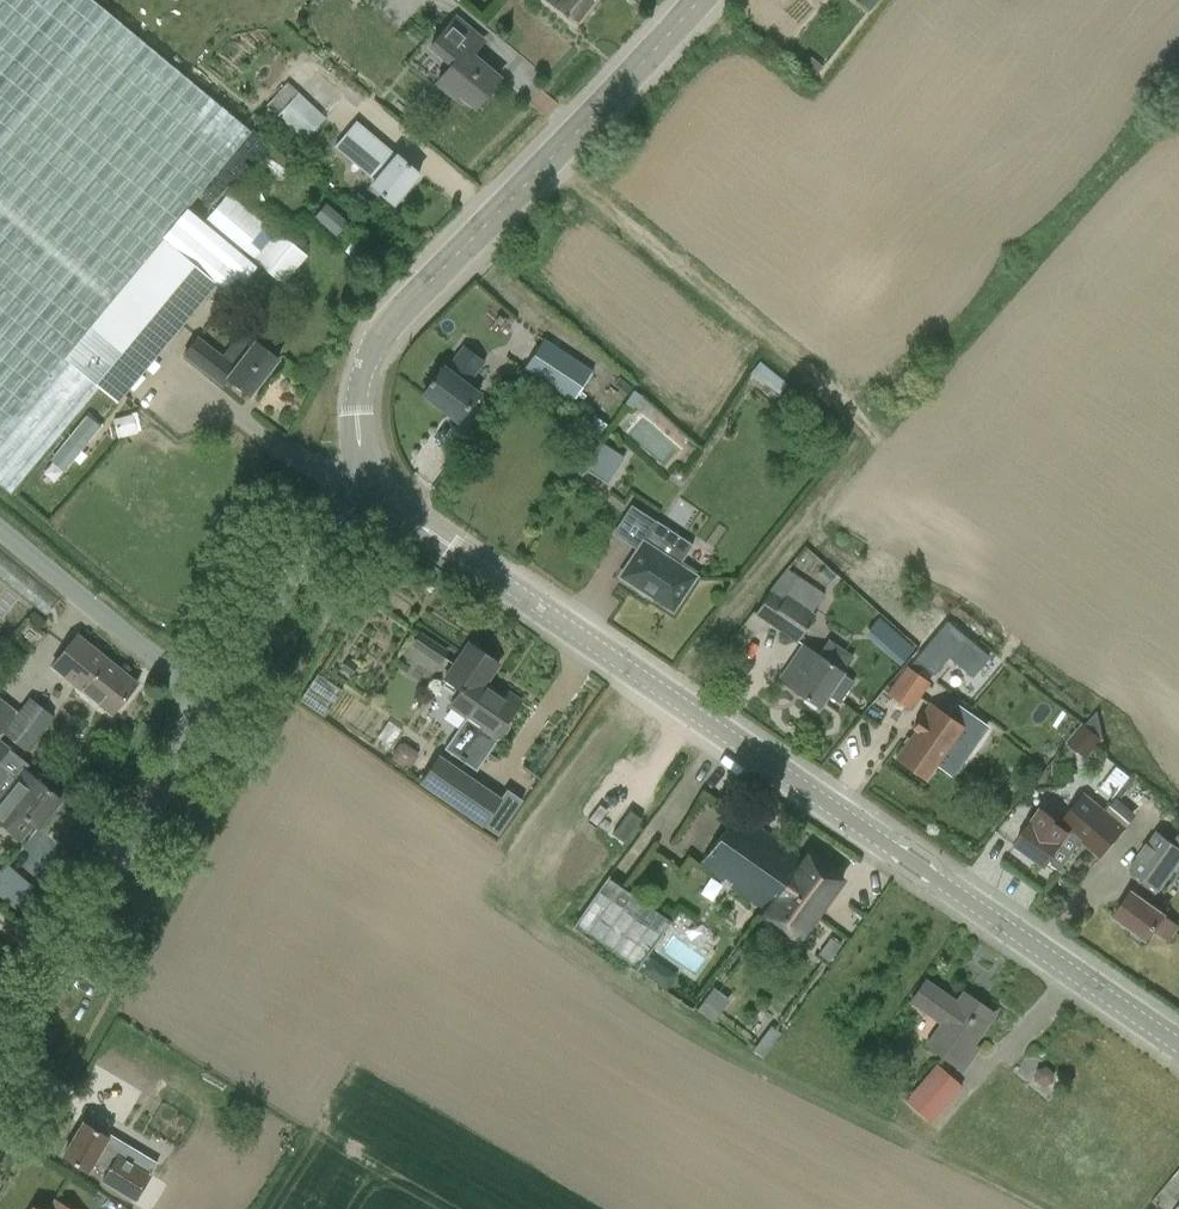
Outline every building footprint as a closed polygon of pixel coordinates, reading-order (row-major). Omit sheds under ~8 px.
[(10,492),(98,387),(116,402),(215,283),(161,238),(250,131),(93,0),(0,0),(0,484),(10,492)] [(575,22),(594,0),(548,0),(575,22)] [(476,106),(500,77),(471,53),(483,39),(455,16),(431,44),(453,63),(438,81),(455,96),(459,92),(476,106)] [(273,35),(234,80),(260,102),(299,57),(273,35)] [(304,139),(325,117),(297,92),(276,116),(304,139)] [(392,203),(418,173),(395,153),(394,155),(356,121),(336,145),(376,180),(371,184),(392,203)] [(227,193),(203,221),(239,252),(263,223),(227,193)] [(326,204),(315,216),(336,234),(347,222),(326,204)] [(281,282),(305,254),(277,229),(251,257),(281,282)] [(199,336),(185,353),(222,383),(227,377),(249,394),(277,358),(256,340),(236,366),(199,336)] [(570,401),(590,372),(543,339),(523,368),(570,401)] [(438,418),(443,412),(456,422),(478,393),(466,384),(483,361),(464,347),(447,369),(443,366),(431,382),(425,377),(410,397),(438,418)] [(65,470),(101,427),(88,415),(51,459),(65,470)] [(594,469),(611,480),(627,456),(609,444),(594,469)] [(653,590),(668,599),(676,586),(683,591),(695,572),(678,562),(692,541),(656,517),(620,573),(639,585),(639,587),(650,594),(653,590)] [(777,590),(811,613),(824,593),(786,567),(773,588),(777,590)] [(759,618),(797,642),(815,615),(811,613),(777,590),(759,618)] [(911,661),(922,642),(880,617),(869,636),(911,661)] [(947,624),(916,661),(934,677),(949,659),(973,679),(989,659),(947,624)] [(447,648),(423,631),(416,641),(440,658),(447,648)] [(75,635),(50,666),(110,715),(135,684),(75,635)] [(444,746),(475,768),(498,735),(495,733),(521,697),(509,689),(504,696),(485,682),(499,662),(470,641),(445,677),(462,689),(452,703),(467,714),(444,746)] [(827,641),(817,656),(802,646),(778,680),(818,708),(826,696),(838,704),(853,683),(841,674),(852,659),(827,641)] [(887,694),(908,709),(926,683),(905,668),(887,694)] [(52,715),(29,697),(1,731),(27,750),(52,715)] [(925,780),(956,735),(972,746),(987,726),(954,703),(945,715),(930,704),(913,728),(915,731),(895,759),(925,780)] [(1087,758),(1105,738),(1098,711),(1086,724),(1083,721),(1067,741),(1087,758)] [(0,797),(0,821),(20,836),(30,823),(36,827),(59,797),(22,769),(27,763),(0,742),(0,795),(1,796),(0,797)] [(483,820),(500,797),(441,756),(425,779),(483,820)] [(1122,796),(1133,772),(1118,765),(1107,789),(1122,796)] [(1125,828),(1086,795),(1085,794),(1060,823),(1100,858),(1125,828)] [(1049,862),(1061,870),(1081,842),(1051,822),(1054,817),(1041,808),(1031,822),(1030,821),(1014,844),(1047,866),(1049,862)] [(772,870),(788,848),(738,812),(700,864),(764,911),(761,916),(796,942),(822,907),(772,870)] [(1139,938),(1144,936),(1148,938),(1155,927),(1170,938),(1178,925),(1178,923),(1165,913),(1174,901),(1160,890),(1178,863),(1178,846),(1174,842),(1158,830),(1130,869),(1143,878),(1134,891),(1132,892),(1115,915),(1130,926),(1130,931),(1139,938)] [(803,860),(788,848),(772,870),(822,907),(840,882),(805,856),(803,860)] [(643,967),(677,918),(611,874),(578,923),(643,967)] [(926,1044),(962,1069),(976,1048),(971,1045),(993,1014),(963,993),(957,1002),(924,978),(906,1005),(921,1015),(923,1012),(940,1023),(926,1044)] [(716,1020),(735,1000),(719,986),(701,1006),(716,1020)] [(937,1064),(906,1100),(931,1122),(961,1086),(937,1064)] [(103,1178),(135,1198),(150,1173),(102,1143),(107,1134),(83,1120),(62,1153),(86,1168),(93,1157),(109,1167),(103,1178)]
